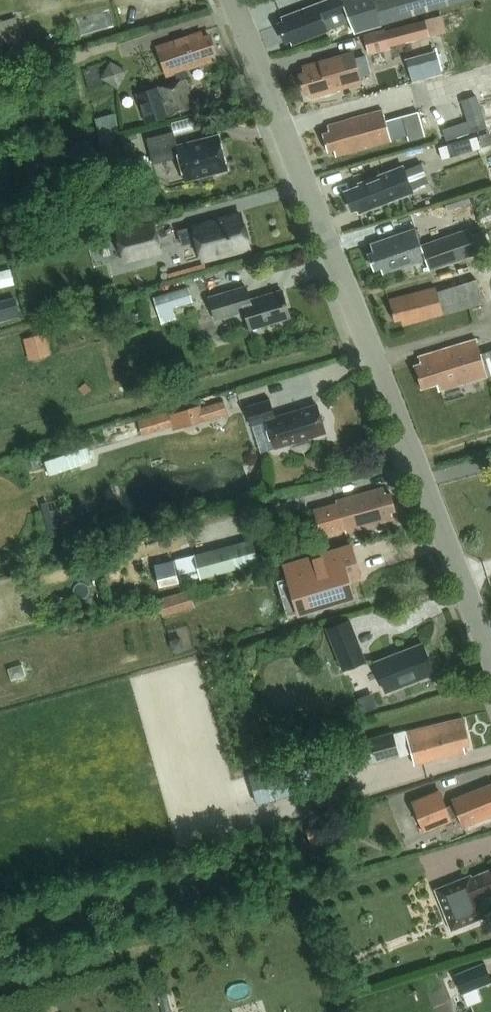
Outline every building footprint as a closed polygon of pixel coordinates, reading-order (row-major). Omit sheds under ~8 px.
[(281,23),(286,39),(291,37),(293,43),(329,28),(350,19),(355,30),(463,0),(320,0),(283,15),(285,21),(281,23)] [(5,22),(9,33),(23,27),(20,17),(5,22)] [(385,30),(390,47),(430,36),(425,19),(385,30)] [(211,53),(216,52),(209,33),(205,35),(204,30),(158,46),(167,74),(213,58),(211,53)] [(453,45),(420,54),(426,77),(459,68),(453,45)] [(312,93),(360,78),(351,49),(304,64),(306,70),(299,73),(305,90),(310,88),(312,93)] [(99,67),(85,71),(89,87),(104,83),(99,67)] [(149,122),(196,106),(186,77),(139,94),(149,122)] [(475,94),(460,100),(473,132),(488,126),(475,94)] [(336,150),(338,156),(392,141),(392,140),(408,136),(409,140),(426,136),(419,112),(386,121),(383,110),(330,125),(331,132),(324,134),(329,152),(336,150)] [(228,169),(219,134),(178,144),(174,130),(147,137),(154,163),(179,156),(185,180),(200,176),(202,179),(213,176),(213,173),(228,169)] [(448,144),(439,147),(443,159),(481,147),(477,136),(470,138),(469,136),(448,143),(448,144)] [(359,211),(413,190),(403,166),(359,182),(361,187),(348,192),(354,208),(357,206),(359,211)] [(250,247),(243,217),(242,214),(180,230),(183,244),(199,239),(204,259),(250,247)] [(124,264),(163,253),(154,222),(116,233),(124,264)] [(373,250),(368,252),(375,271),(381,268),(383,274),(426,260),(429,269),(489,250),(482,229),(472,232),(471,227),(422,244),(416,227),(370,243),(373,250)] [(0,271),(0,288),(14,285),(11,269),(0,271)] [(290,315),(282,287),(249,297),(245,283),(208,295),(215,317),(244,308),(250,327),(290,315)] [(155,296),(163,321),(177,316),(174,307),(194,301),(189,285),(155,296)] [(437,287),(390,300),(396,320),(402,319),(403,324),(444,313),(438,292),(437,287)] [(45,334),(25,339),(30,358),(50,353),(45,334)] [(483,351),(478,336),(420,354),(421,360),(414,362),(422,387),(436,382),(439,390),(490,374),(490,348),(483,351)] [(310,438),(327,433),(318,404),(276,417),(270,400),(247,407),(253,425),(268,420),(277,448),(293,443),(310,438)] [(224,401),(201,408),(205,419),(205,422),(228,415),(224,401)] [(200,404),(170,413),(174,428),(205,419),(201,408),(200,404)] [(154,415),(138,419),(143,435),(158,430),(154,415)] [(310,438),(293,443),(294,447),(311,442),(310,438)] [(337,501),(314,508),(323,535),(345,528),(346,530),(392,517),(390,511),(396,509),(391,492),(386,494),(384,485),(336,499),(337,501)] [(174,560),(154,565),(160,587),(201,576),(202,578),(260,563),(253,539),(195,554),(196,557),(175,562),(174,560)] [(351,545),(285,565),(300,613),(354,596),(349,581),(361,578),(351,545)] [(191,589),(175,594),(179,611),(195,606),(191,589)] [(351,617),(326,627),(343,670),(367,660),(351,617)] [(182,637),(170,641),(173,652),(185,648),(182,637)] [(432,672),(421,642),(372,660),(384,690),(432,672)] [(367,707),(381,704),(379,692),(365,695),(367,707)] [(464,746),(470,744),(463,718),(395,736),(394,732),(351,744),(352,745),(358,767),(412,753),(416,765),(465,752),(464,746)] [(352,745),(334,750),(340,772),(358,767),(352,745)] [(310,761),(298,764),(304,788),(316,784),(310,761)] [(258,805),(305,793),(304,788),(298,764),(297,762),(250,775),(258,805)] [(448,804),(453,816),(459,814),(463,825),(490,815),(490,782),(452,797),(454,801),(448,804)] [(442,788),(412,801),(425,831),(453,819),(452,816),(448,804),(442,788)] [(318,826),(307,829),(309,835),(320,832),(318,826)] [(473,877),(480,895),(482,899),(489,897),(490,896),(490,869),(473,877)] [(472,873),(434,889),(452,932),(489,916),(482,899),(480,895),(473,877),(472,873)] [(456,973),(463,993),(490,982),(490,974),(486,961),(456,973)] [(159,995),(163,1011),(172,1011),(167,993),(159,995)]
